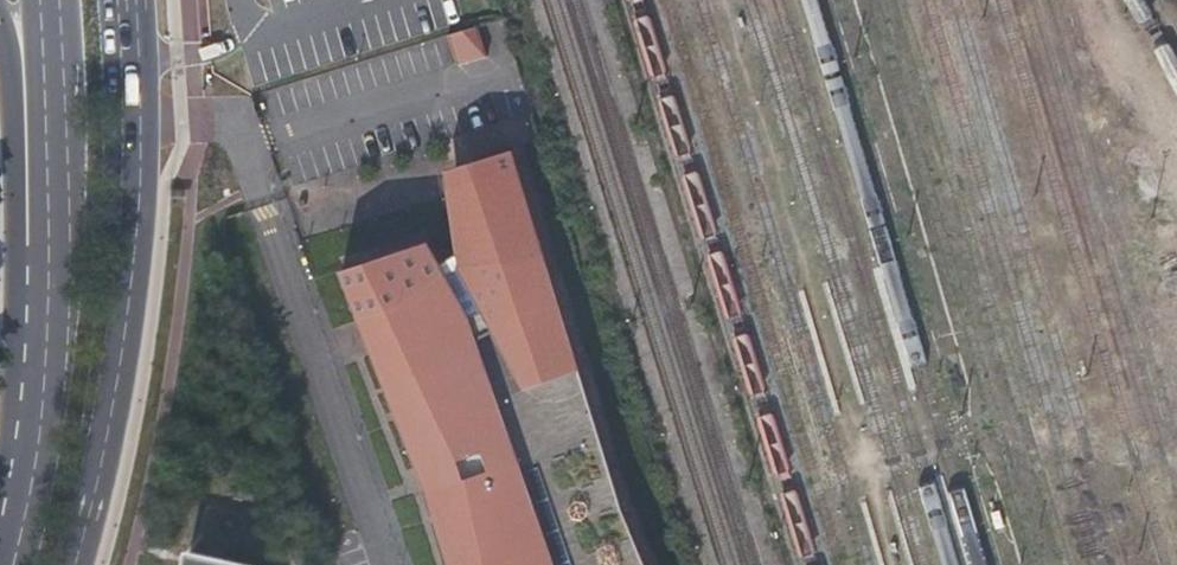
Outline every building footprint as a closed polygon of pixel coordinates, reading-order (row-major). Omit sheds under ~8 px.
[(479,26),(449,35),(458,65),(488,56),(479,26)] [(447,169),(459,252),(445,261),(432,239),(343,269),(427,488),(451,564),(650,564),(624,503),(516,148),(447,169)] [(180,556),(178,564),(223,564),(180,556)]
